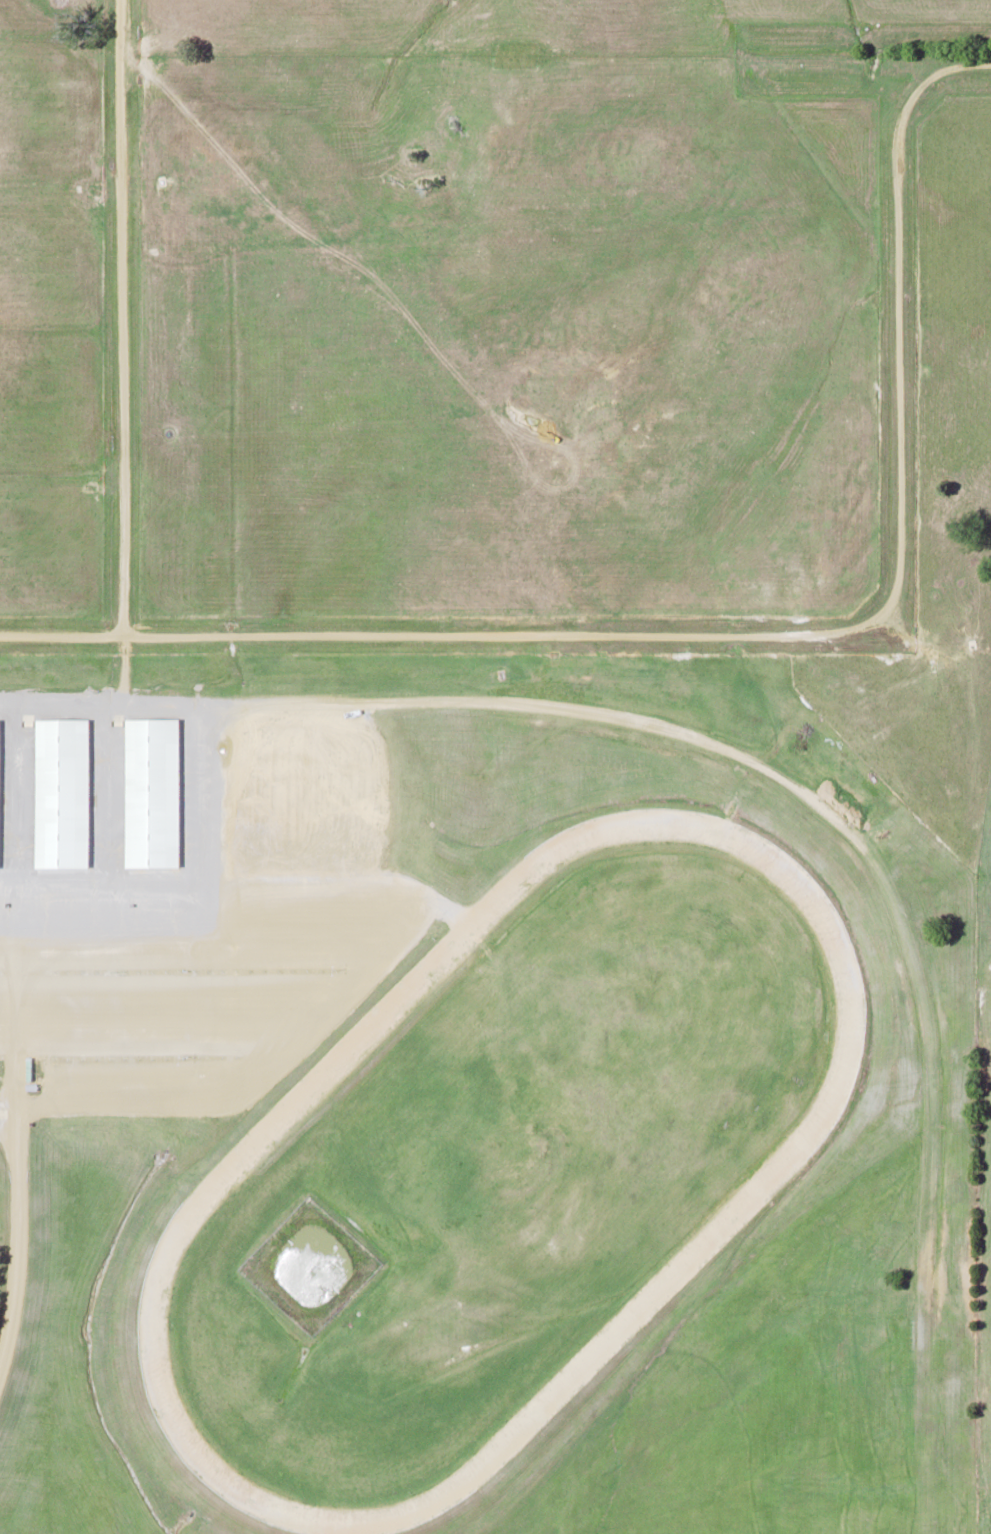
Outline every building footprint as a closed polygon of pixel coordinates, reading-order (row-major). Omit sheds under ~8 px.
[(34,717),(34,866),(88,866),(88,717),(34,717)] [(180,866),(179,717),(125,717),(125,866),(180,866)] [(424,921),(415,912),(403,924),(412,933),(424,921)]
